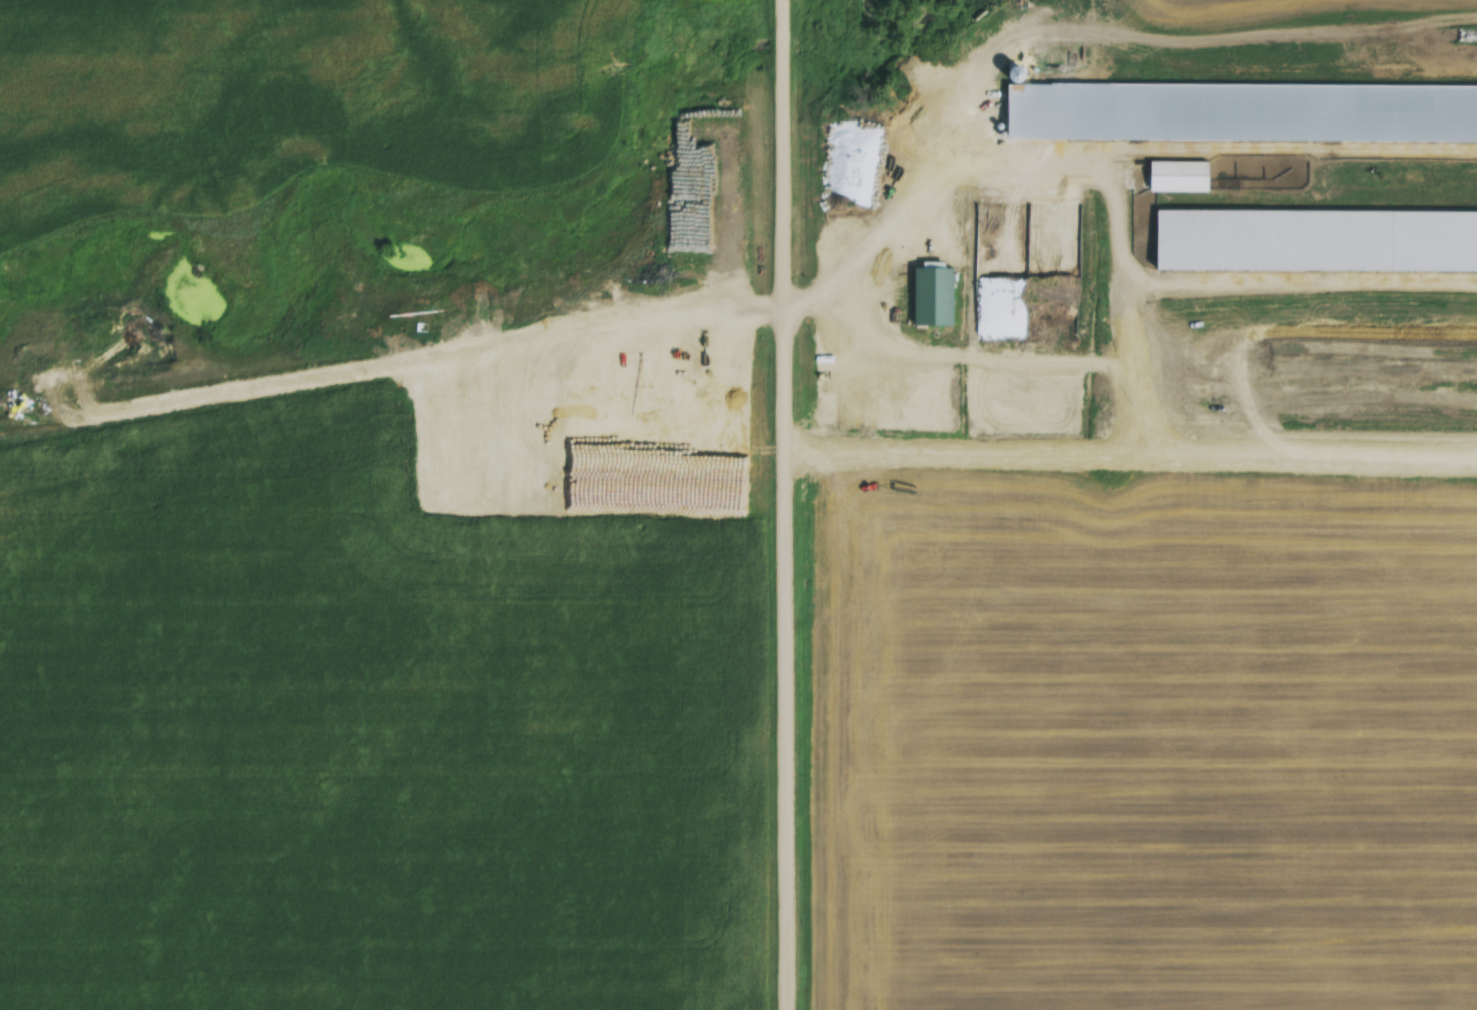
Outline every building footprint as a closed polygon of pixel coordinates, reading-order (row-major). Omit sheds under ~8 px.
[(1007,145),(1476,146),(1476,89),(1008,88),(1007,145)] [(1156,274),(1316,276),(1317,215),(1157,213),(1156,274)] [(1433,234),(1452,234),(1452,277),(1476,277),(1476,216),(1433,216),(1433,234)] [(914,272),(914,330),(953,330),(953,272),(914,272)]
